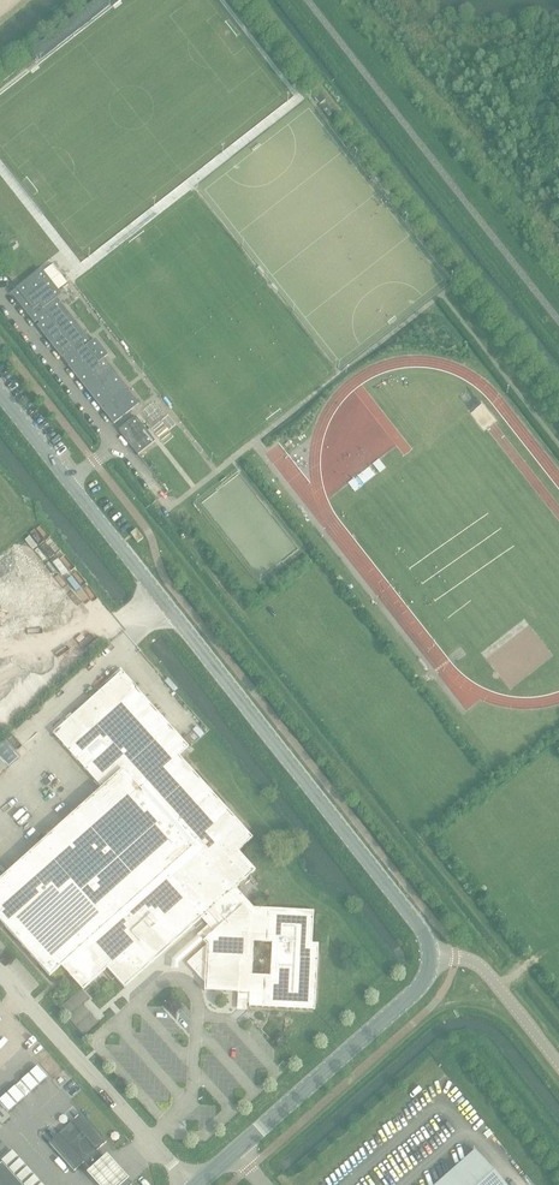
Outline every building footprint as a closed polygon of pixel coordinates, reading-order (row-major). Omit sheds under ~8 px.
[(320,92),(315,96),(314,96),(320,104),(326,100),(320,92)] [(332,108),(328,112),(326,113),(331,119),(337,114),(332,108)] [(42,323),(39,326),(113,424),(138,405),(104,359),(108,355),(96,339),(91,343),(90,341),(89,342),(86,338),(88,338),(57,297),(61,294),(62,295),(63,295),(43,270),(14,293),(36,322),(39,319),(42,323)] [(135,417),(119,430),(138,455),(155,442),(135,417)] [(131,534),(138,543),(143,539),(136,529),(131,534)] [(315,1010),(318,944),(312,944),(314,912),(305,911),(254,908),(236,888),(255,871),(238,851),(253,838),(179,756),(189,748),(137,690),(137,689),(122,672),(53,734),(102,789),(0,880),(0,921),(50,977),(61,967),(83,991),(107,969),(124,988),(201,919),(208,926),(197,936),(207,946),(187,964),(204,984),(204,991),(238,993),(237,1003),(237,1010),(247,1011),(247,1004),(249,1004),(249,1007),(315,1010)] [(0,744),(0,759),(8,767),(18,758),(3,742),(0,744)] [(97,1151),(105,1143),(106,1142),(81,1114),(49,1143),(74,1171),(84,1162),(89,1168),(101,1156),(97,1151)] [(475,1151),(436,1184),(505,1184),(475,1151)] [(107,1154),(88,1171),(100,1184),(120,1184),(129,1177),(120,1167),(107,1154)] [(0,1165),(0,1184),(21,1184),(1,1164),(0,1165)]
